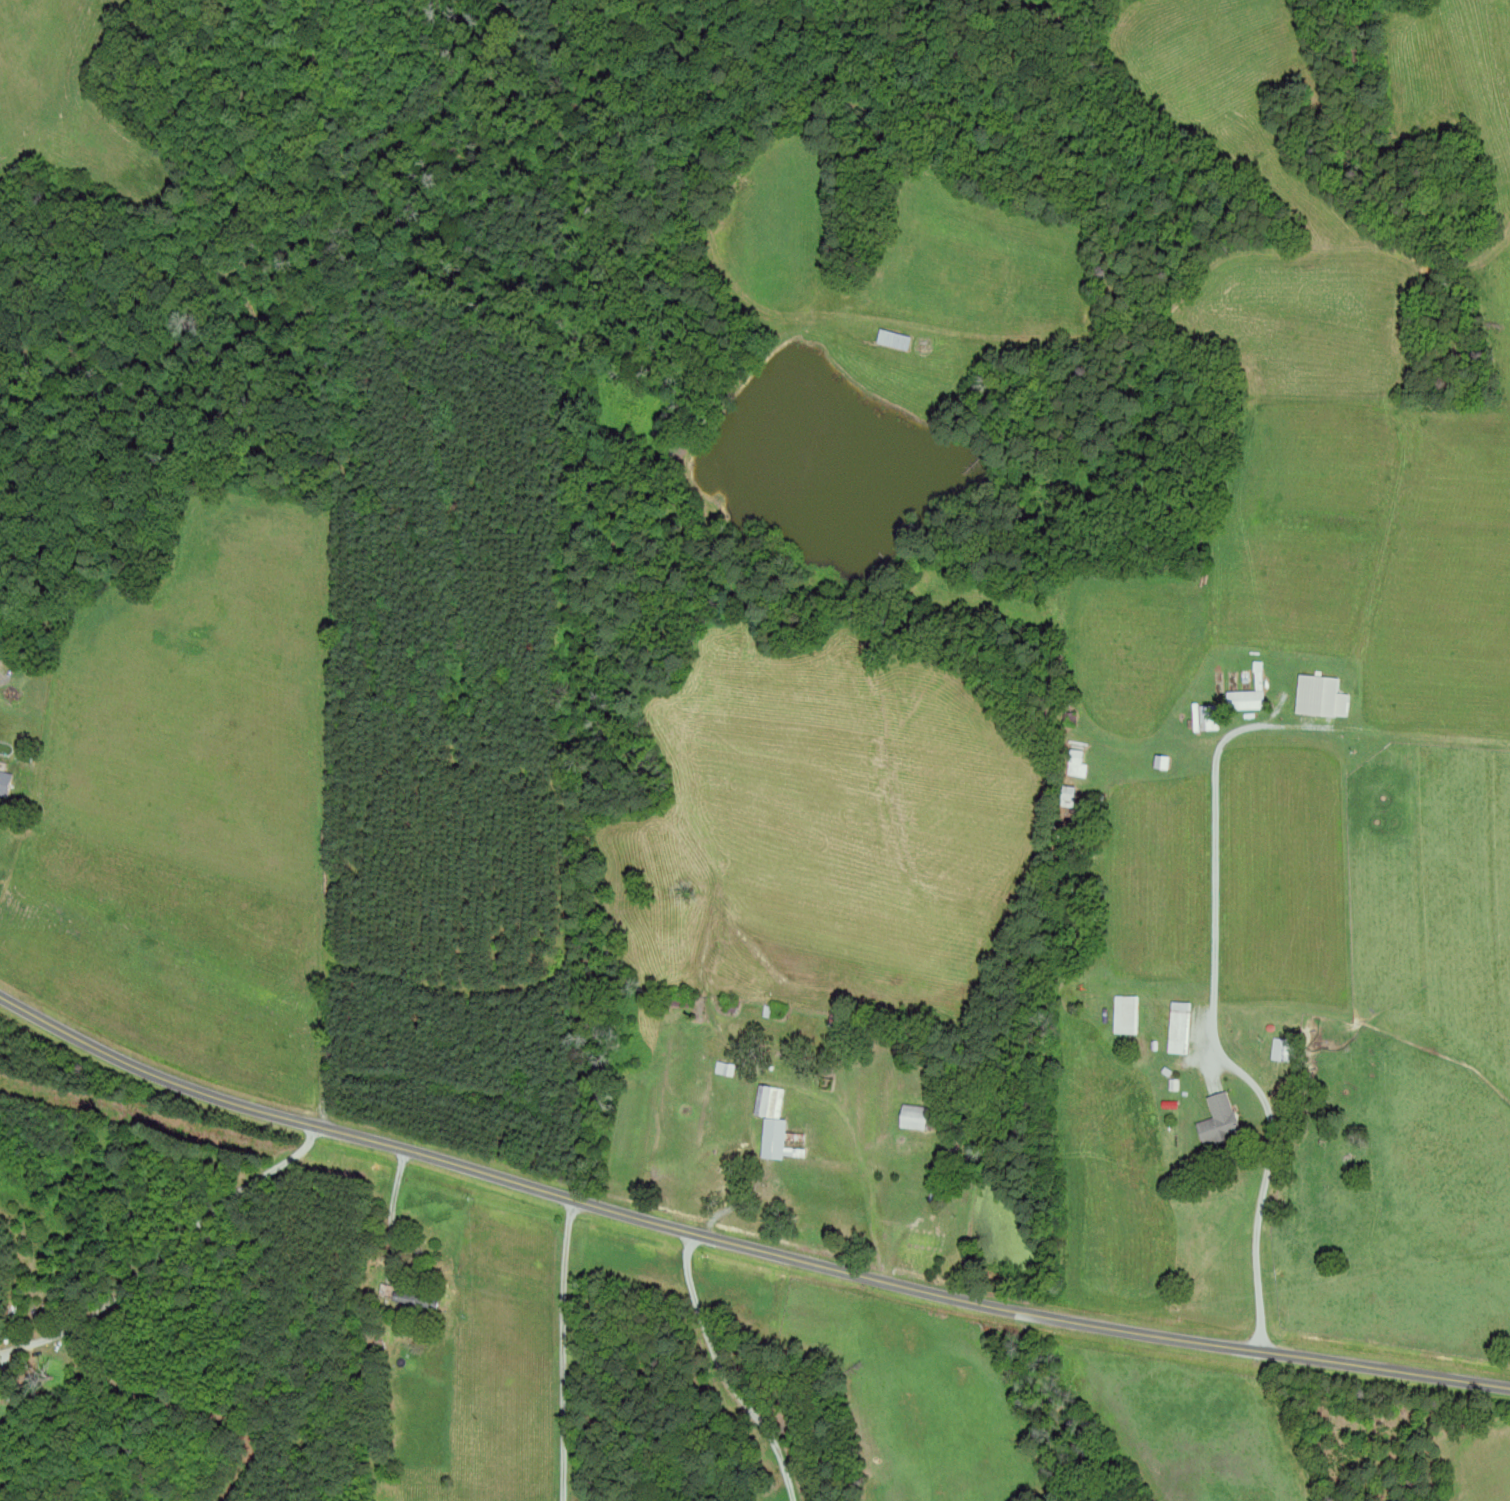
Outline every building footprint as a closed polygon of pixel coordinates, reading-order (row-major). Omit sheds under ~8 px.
[(879,342),(909,351),(914,336),(884,327),(879,342)] [(1298,713),(1349,716),(1350,694),(1340,694),(1341,678),(1300,675),(1298,713)] [(1231,692),(1231,710),(1267,709),(1267,691),(1231,692)] [(1219,705),(1198,705),(1198,730),(1219,730),(1219,705)] [(1086,777),(1090,751),(1075,749),(1071,774),(1086,777)] [(10,799),(10,766),(0,766),(0,799),(10,799)] [(1067,806),(1078,805),(1077,787),(1066,787),(1067,806)] [(1115,1034),(1140,1034),(1140,996),(1115,996),(1115,1034)] [(1193,1003),(1173,1002),(1171,1053),(1191,1054),(1193,1003)] [(1273,1060),(1299,1063),(1301,1041),(1275,1038),(1273,1060)] [(764,1158),(786,1159),(789,1120),(783,1119),(785,1088),(760,1086),(758,1115),(768,1116),(764,1158)] [(1210,1097),(1216,1118),(1200,1123),(1206,1145),(1243,1134),(1231,1091),(1210,1097)] [(930,1106),(904,1105),(903,1128),(929,1129),(930,1106)] [(437,1307),(439,1299),(395,1293),(394,1301),(437,1307)]
